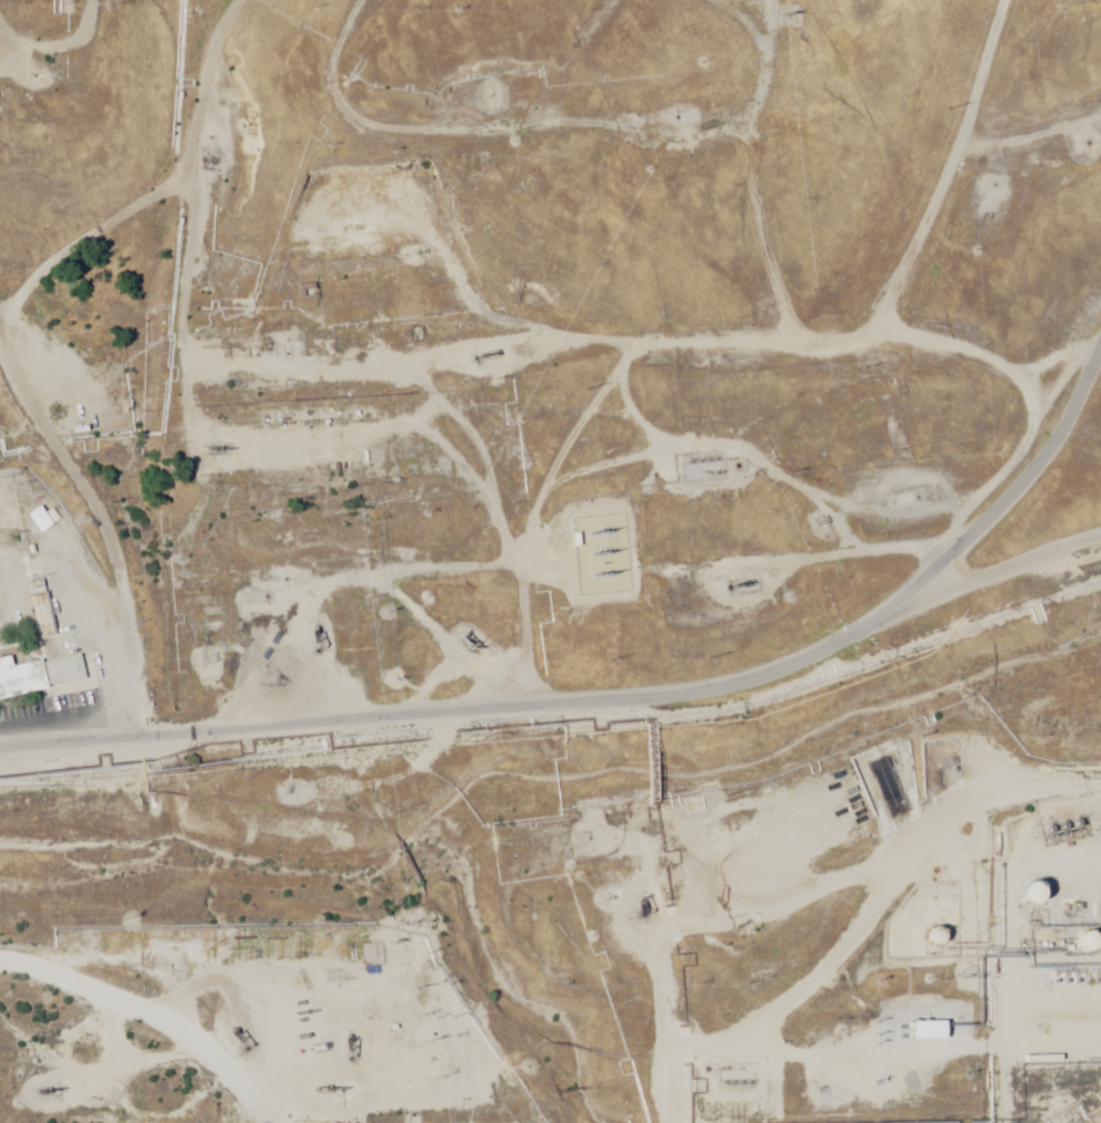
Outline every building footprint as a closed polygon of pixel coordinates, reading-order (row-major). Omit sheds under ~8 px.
[(53,519),(43,505),(29,515),(42,533),(59,520),(57,516),(53,519)] [(81,655),(11,668),(10,658),(0,660),(0,699),(86,684),(81,655)]
